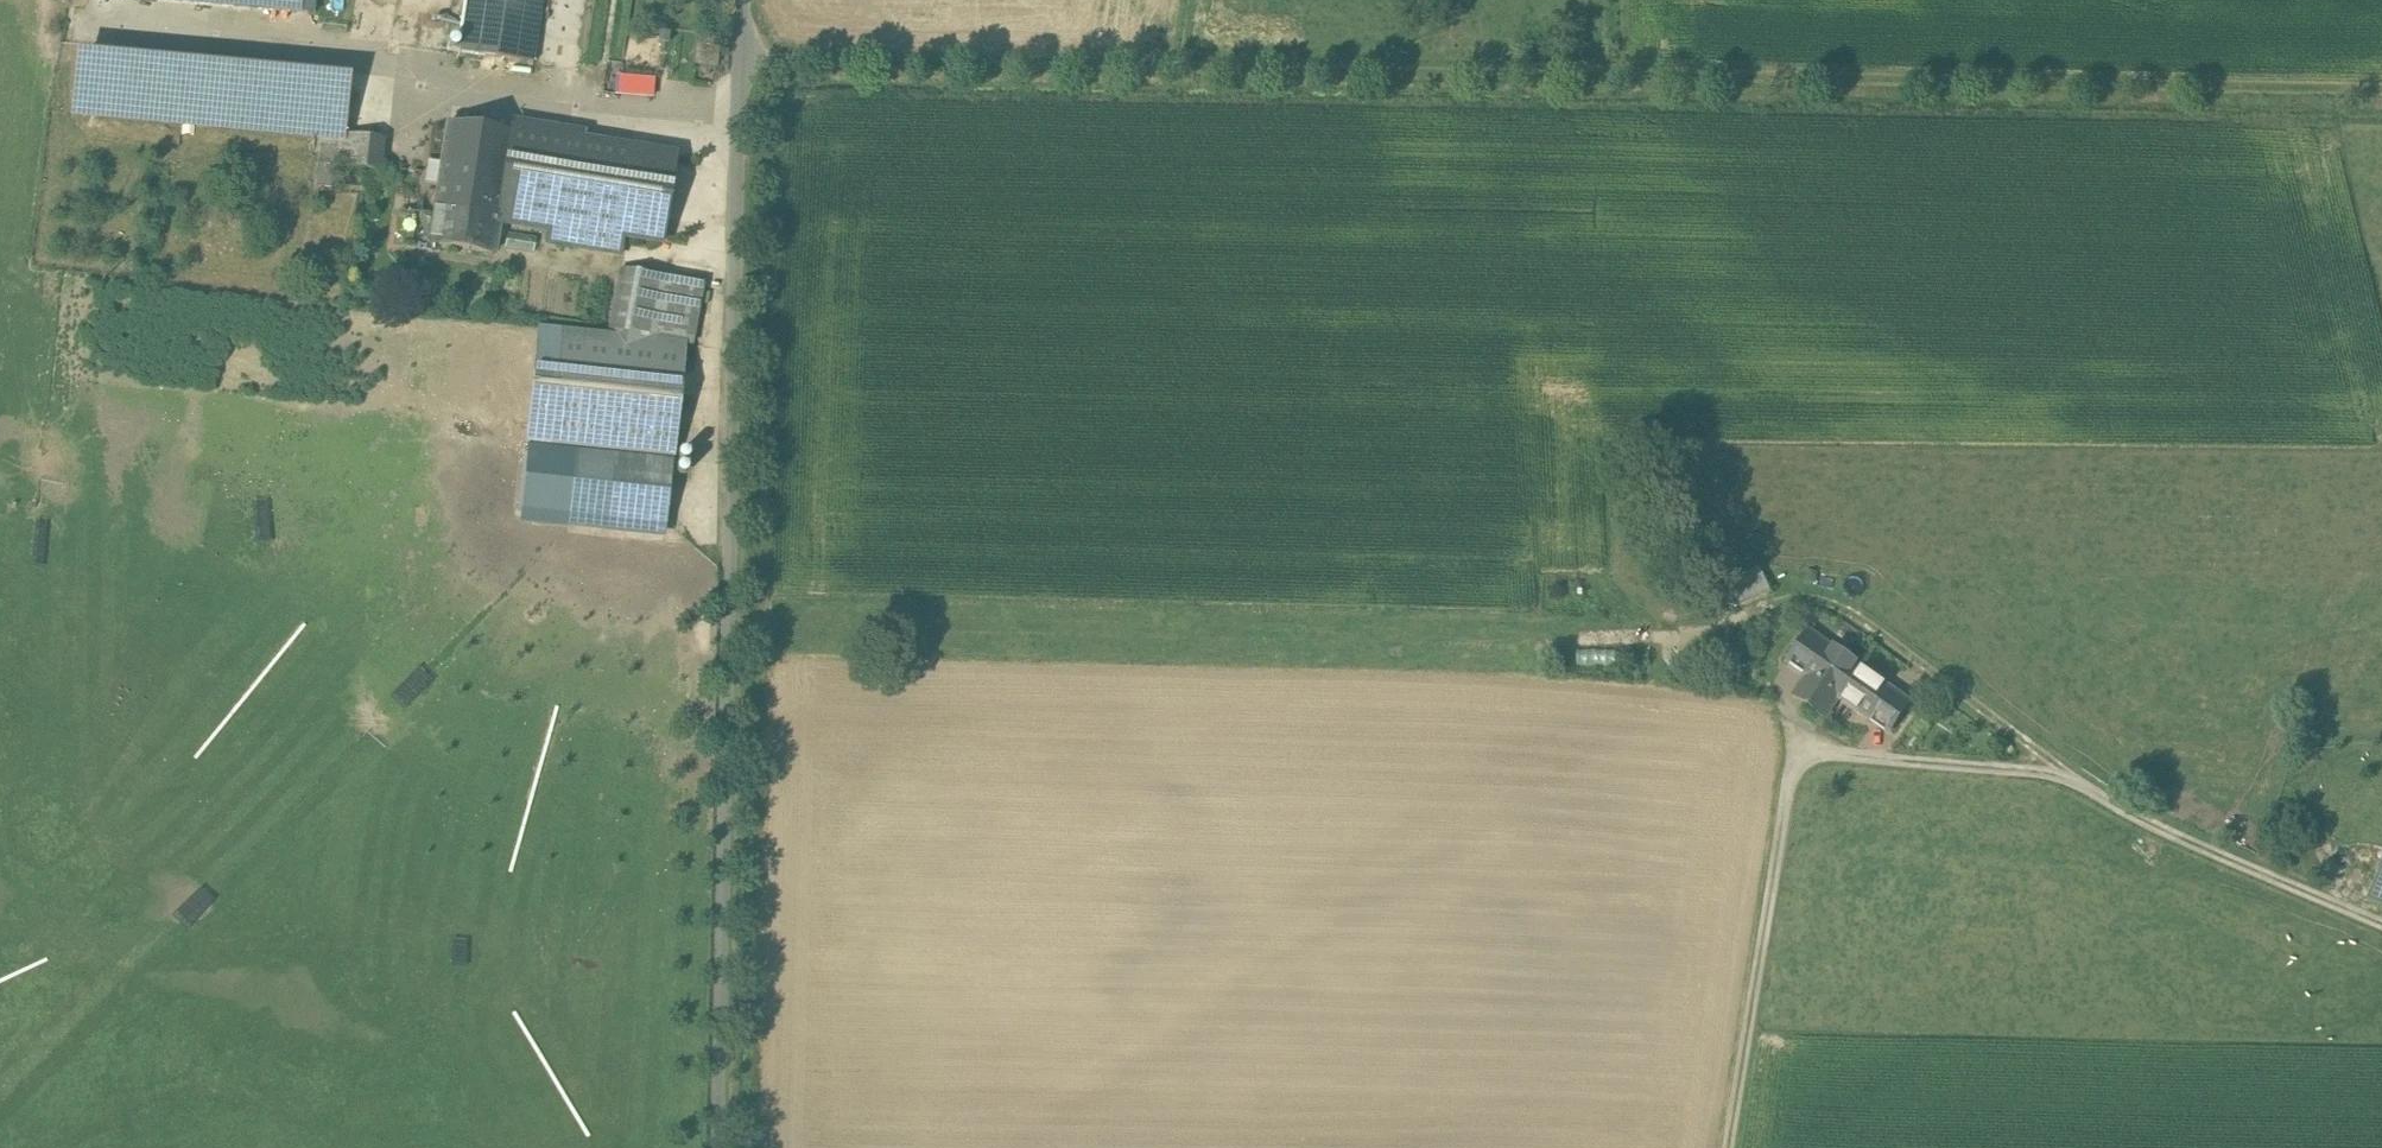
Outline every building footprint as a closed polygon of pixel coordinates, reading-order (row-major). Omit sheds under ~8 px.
[(315,13),(316,0),(153,0),(315,13)] [(460,51),(533,63),(542,0),(468,0),(460,51)] [(345,136),(351,76),(82,51),(76,111),(345,136)] [(618,93),(656,94),(657,74),(618,73),(618,93)] [(511,131),(450,122),(437,202),(499,210),(511,131)] [(676,156),(511,129),(511,131),(499,210),(498,214),(549,222),(546,240),(622,253),(625,235),(662,241),(676,156)] [(348,133),(347,167),(385,168),(386,134),(348,133)] [(499,210),(437,202),(434,221),(431,243),(433,244),(492,253),(498,214),(499,210)] [(434,221),(399,216),(395,244),(432,250),(433,244),(431,243),(434,221)] [(682,278),(622,267),(608,337),(610,337),(611,336),(613,336),(613,337),(634,340),(634,339),(636,339),(636,340),(658,342),(658,341),(660,341),(660,343),(670,344),(682,278)] [(702,282),(682,278),(670,344),(682,345),(682,344),(684,344),(684,345),(690,346),(702,282)] [(542,329),(540,329),(528,444),(530,444),(530,443),(551,445),(563,332),(542,330),(542,329)] [(670,344),(660,343),(660,341),(658,341),(658,342),(636,340),(636,339),(634,339),(634,340),(613,337),(613,336),(611,336),(610,337),(608,337),(588,335),(589,334),(586,334),(586,335),(565,332),(565,331),(563,331),(551,445),(551,447),(553,447),(553,446),(575,448),(574,449),(577,449),(577,448),(599,450),(598,452),(601,452),(601,451),(614,452),(622,453),(622,454),(624,454),(625,453),(646,455),(646,457),(648,457),(648,456),(670,458),(670,459),(672,459),(684,345),(684,344),(682,344),(682,345),(670,344)] [(646,455),(625,453),(624,454),(622,454),(622,453),(614,452),(613,455),(607,518),(666,525),(672,459),(670,459),(670,458),(648,456),(648,457),(646,457),(646,455)] [(257,499),(258,535),(270,534),(269,499),(257,499)] [(666,525),(607,518),(605,533),(664,539),(665,528),(666,525)] [(1727,580),(1738,606),(1774,590),(1762,564),(1727,580)] [(1808,632),(1788,661),(1804,673),(1825,644),(1808,632)] [(1891,690),(1825,644),(1804,673),(1871,719),(1891,690)] [(1908,702),(1891,690),(1871,719),(1888,731),(1908,702)] [(2366,898),(2381,905),(2381,861),(2366,898)] [(196,911),(213,897),(204,886),(187,899),(196,911)]
